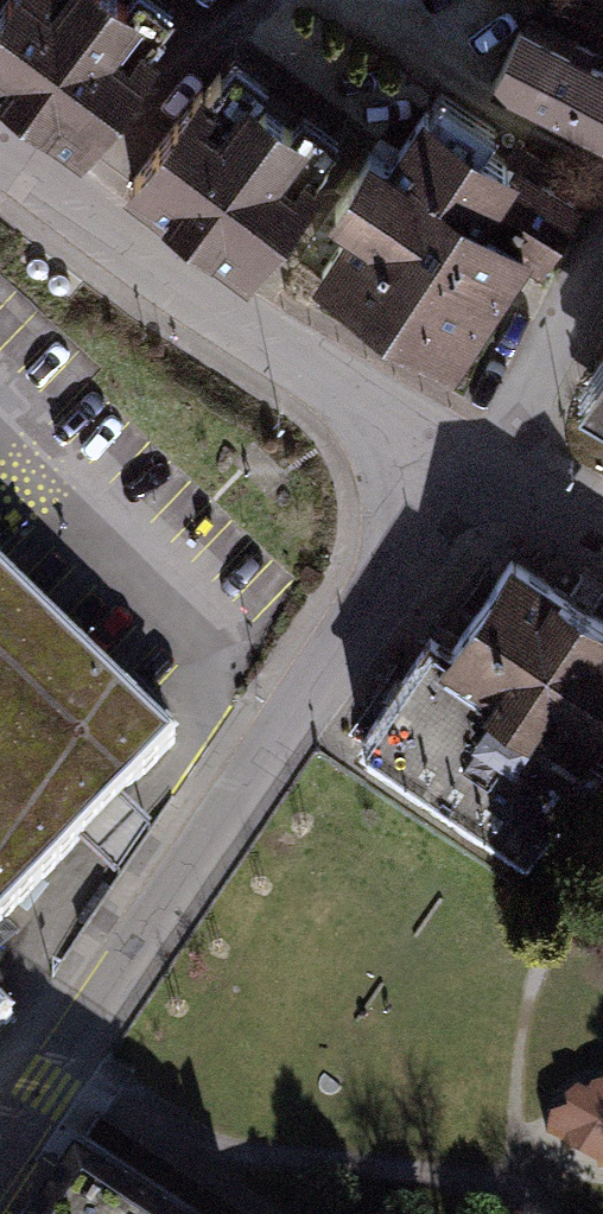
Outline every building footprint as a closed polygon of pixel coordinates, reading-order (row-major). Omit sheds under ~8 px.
[(82,138),(174,13),(156,0),(0,0),(0,77),(82,138)] [(597,132),(602,120),(602,56),(515,14),(484,77),(597,132)] [(216,43),(123,171),(249,262),(342,133),(216,43)] [(329,224),(305,260),(450,358),(478,316),(502,281),(567,185),(419,86),(386,136),(365,122),(320,190),(342,205),(329,224)] [(564,384),(602,410),(602,326),(564,384)] [(350,731),(526,845),(602,728),(602,606),(508,544),(447,637),(422,621),(350,731)] [(80,849),(126,802),(177,750),(172,745),(0,577),(0,930),(80,849)] [(152,829),(126,802),(80,849),(115,885),(152,829)] [(13,1028),(0,1015),(0,1040),(13,1028)] [(549,1115),(547,1135),(566,1137),(571,1152),(595,1166),(602,1161),(602,1083),(592,1084),(588,1092),(579,1087),(549,1115)] [(24,1213),(161,1213),(64,1151),(24,1213)]
